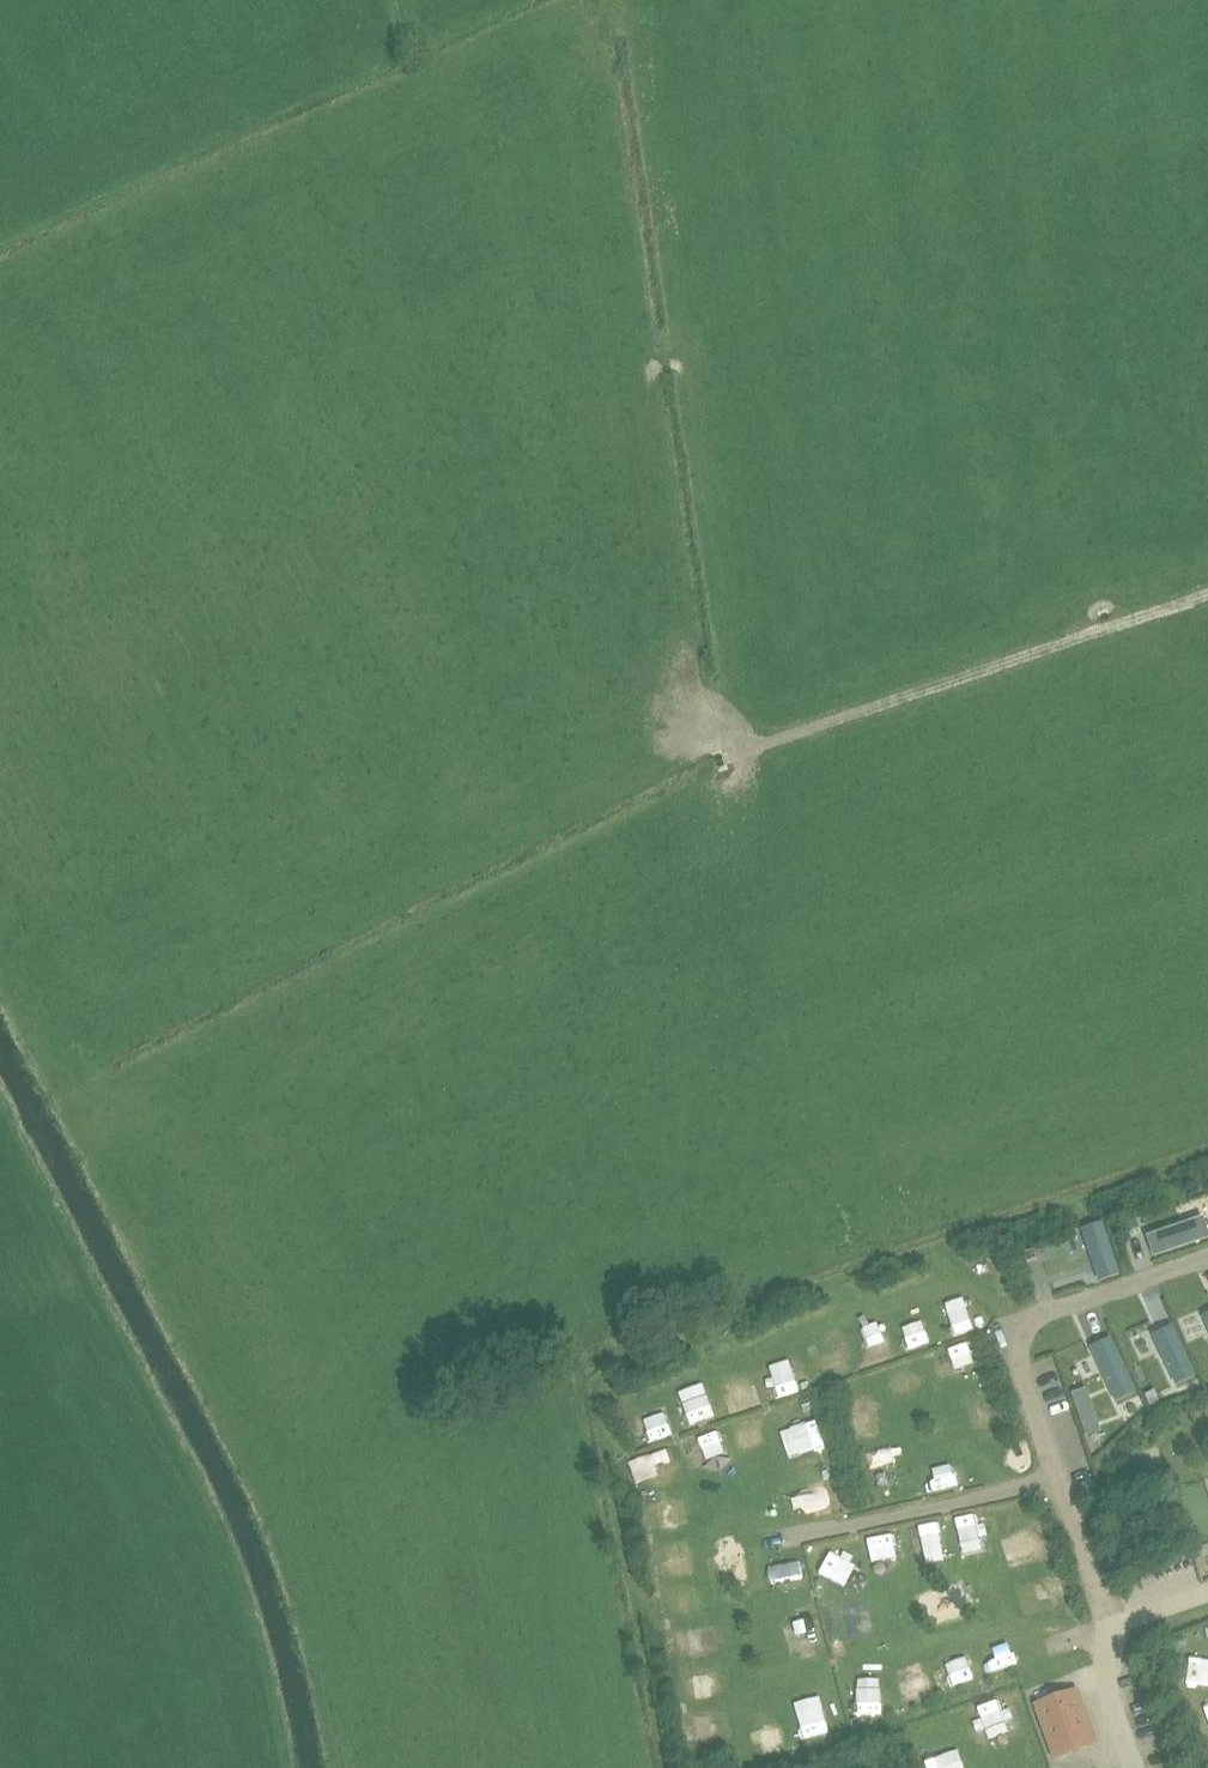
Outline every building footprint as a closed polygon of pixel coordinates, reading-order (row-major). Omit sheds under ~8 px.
[(1152,1253),(1207,1236),(1207,1230),(1203,1213),(1145,1231),(1152,1253)] [(1102,1218),(1082,1224),(1098,1278),(1118,1272),(1102,1218)] [(1175,1381),(1194,1373),(1172,1322),(1153,1331),(1175,1381)] [(1115,1397),(1134,1388),(1110,1334),(1091,1343),(1115,1397)] [(1172,1637),(1175,1647),(1185,1644),(1182,1634),(1172,1637)] [(1183,1673),(1207,1674),(1207,1655),(1207,1652),(1184,1651),(1183,1673)] [(1037,1705),(1055,1757),(1094,1743),(1076,1691),(1037,1705)] [(854,1728),(864,1724),(861,1716),(851,1719),(854,1728)]
